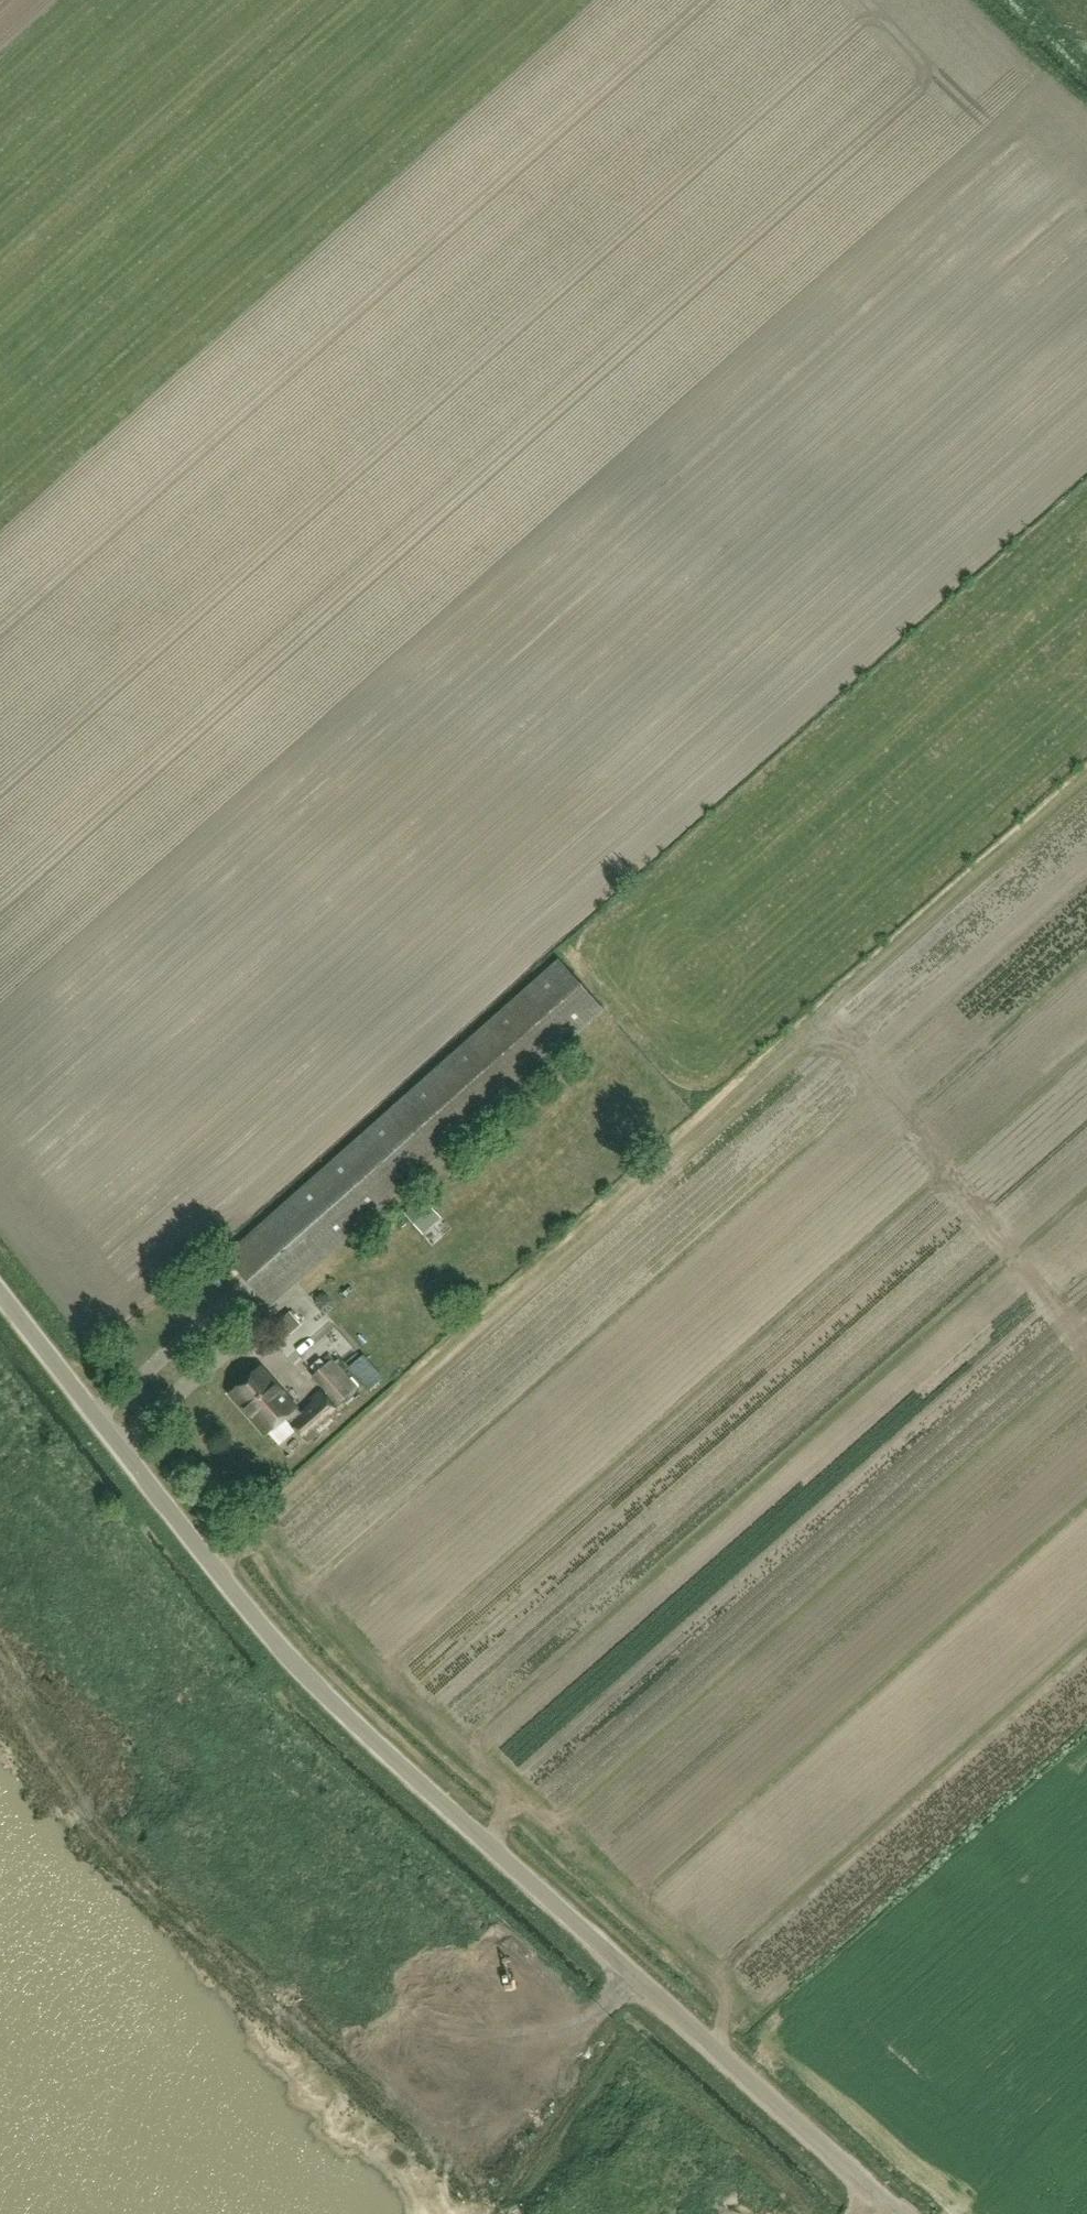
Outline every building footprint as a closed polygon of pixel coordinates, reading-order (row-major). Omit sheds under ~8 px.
[(226,1256),(271,1306),(605,1010),(560,960),(226,1256)] [(332,1360),(316,1375),(340,1403),(357,1389),(332,1360)] [(302,1414),(262,1368),(232,1394),(267,1434),(286,1417),(308,1442),(341,1414),(321,1391),(312,1399),(315,1403),(302,1414)]
